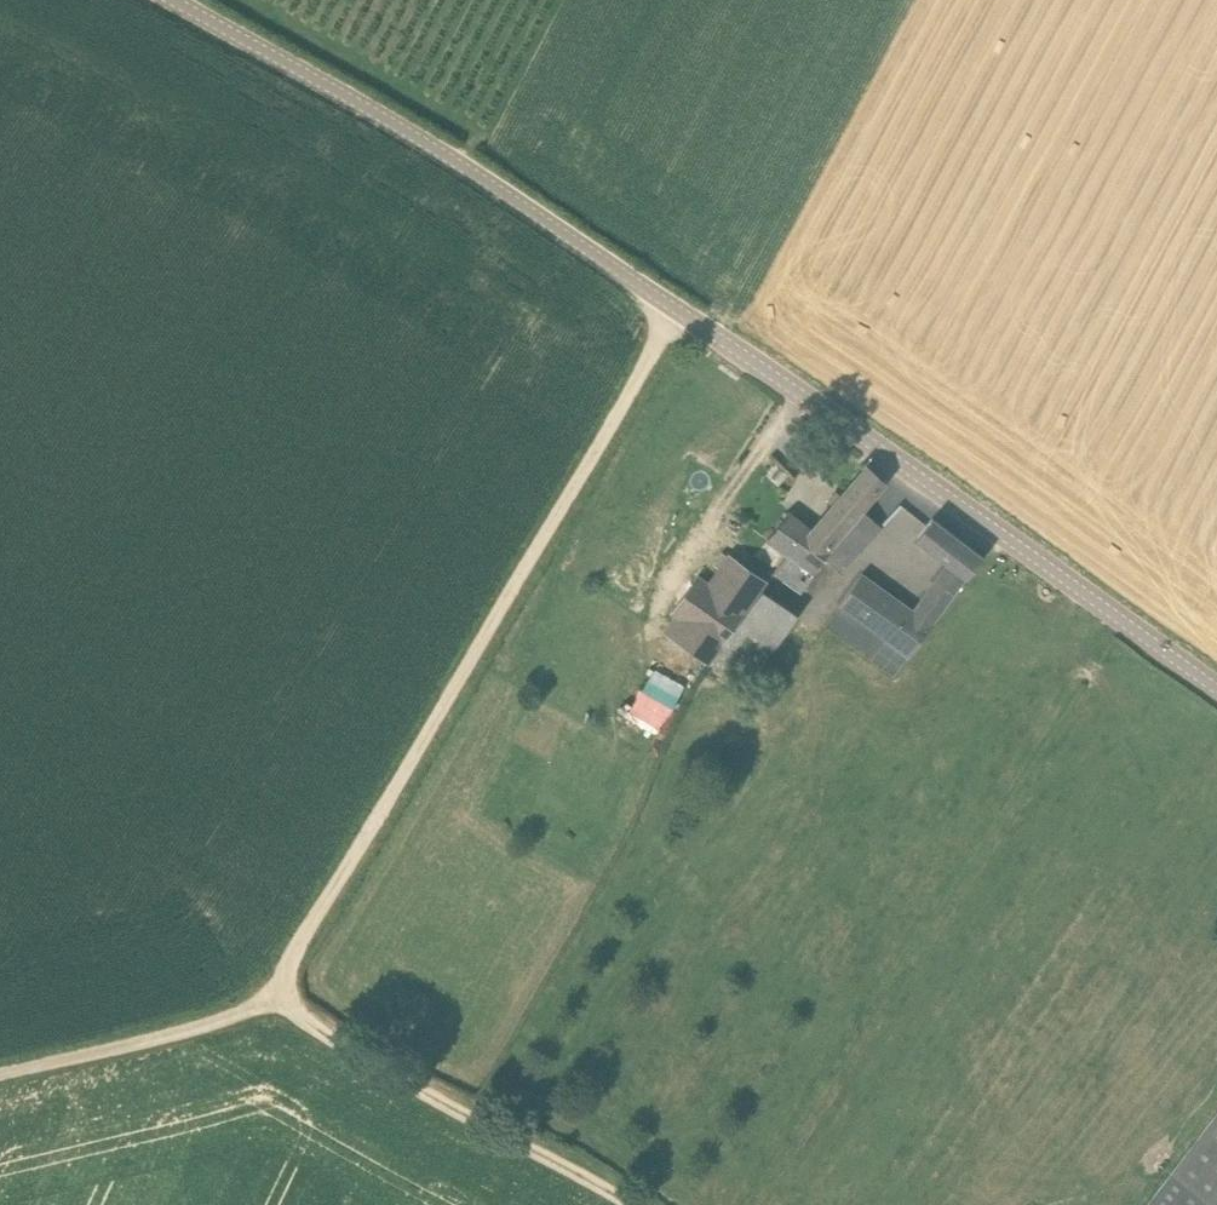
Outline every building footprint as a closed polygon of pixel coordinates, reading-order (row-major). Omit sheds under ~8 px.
[(867,467),(811,532),(830,550),(860,511),(861,510),(884,483),(867,467)] [(832,552),(827,558),(844,574),(882,528),(860,511),(830,551),(832,552)] [(982,557),(932,518),(916,540),(947,564),(913,613),(862,577),(839,609),(880,635),(911,659),(966,579),(982,557)] [(686,622),(674,639),(710,664),(761,591),(768,581),(729,553),(708,582),(693,571),(668,609),(686,622)] [(788,554),(774,573),(802,592),(814,573),(788,554)] [(797,615),(771,597),(761,591),(710,664),(709,664),(711,665),(709,668),(721,675),(731,660),(755,676),(797,615)] [(650,667),(634,714),(671,727),(687,679),(650,667)] [(1170,1175),(1147,1204),(1216,1204),(1216,1112),(1170,1175)]
